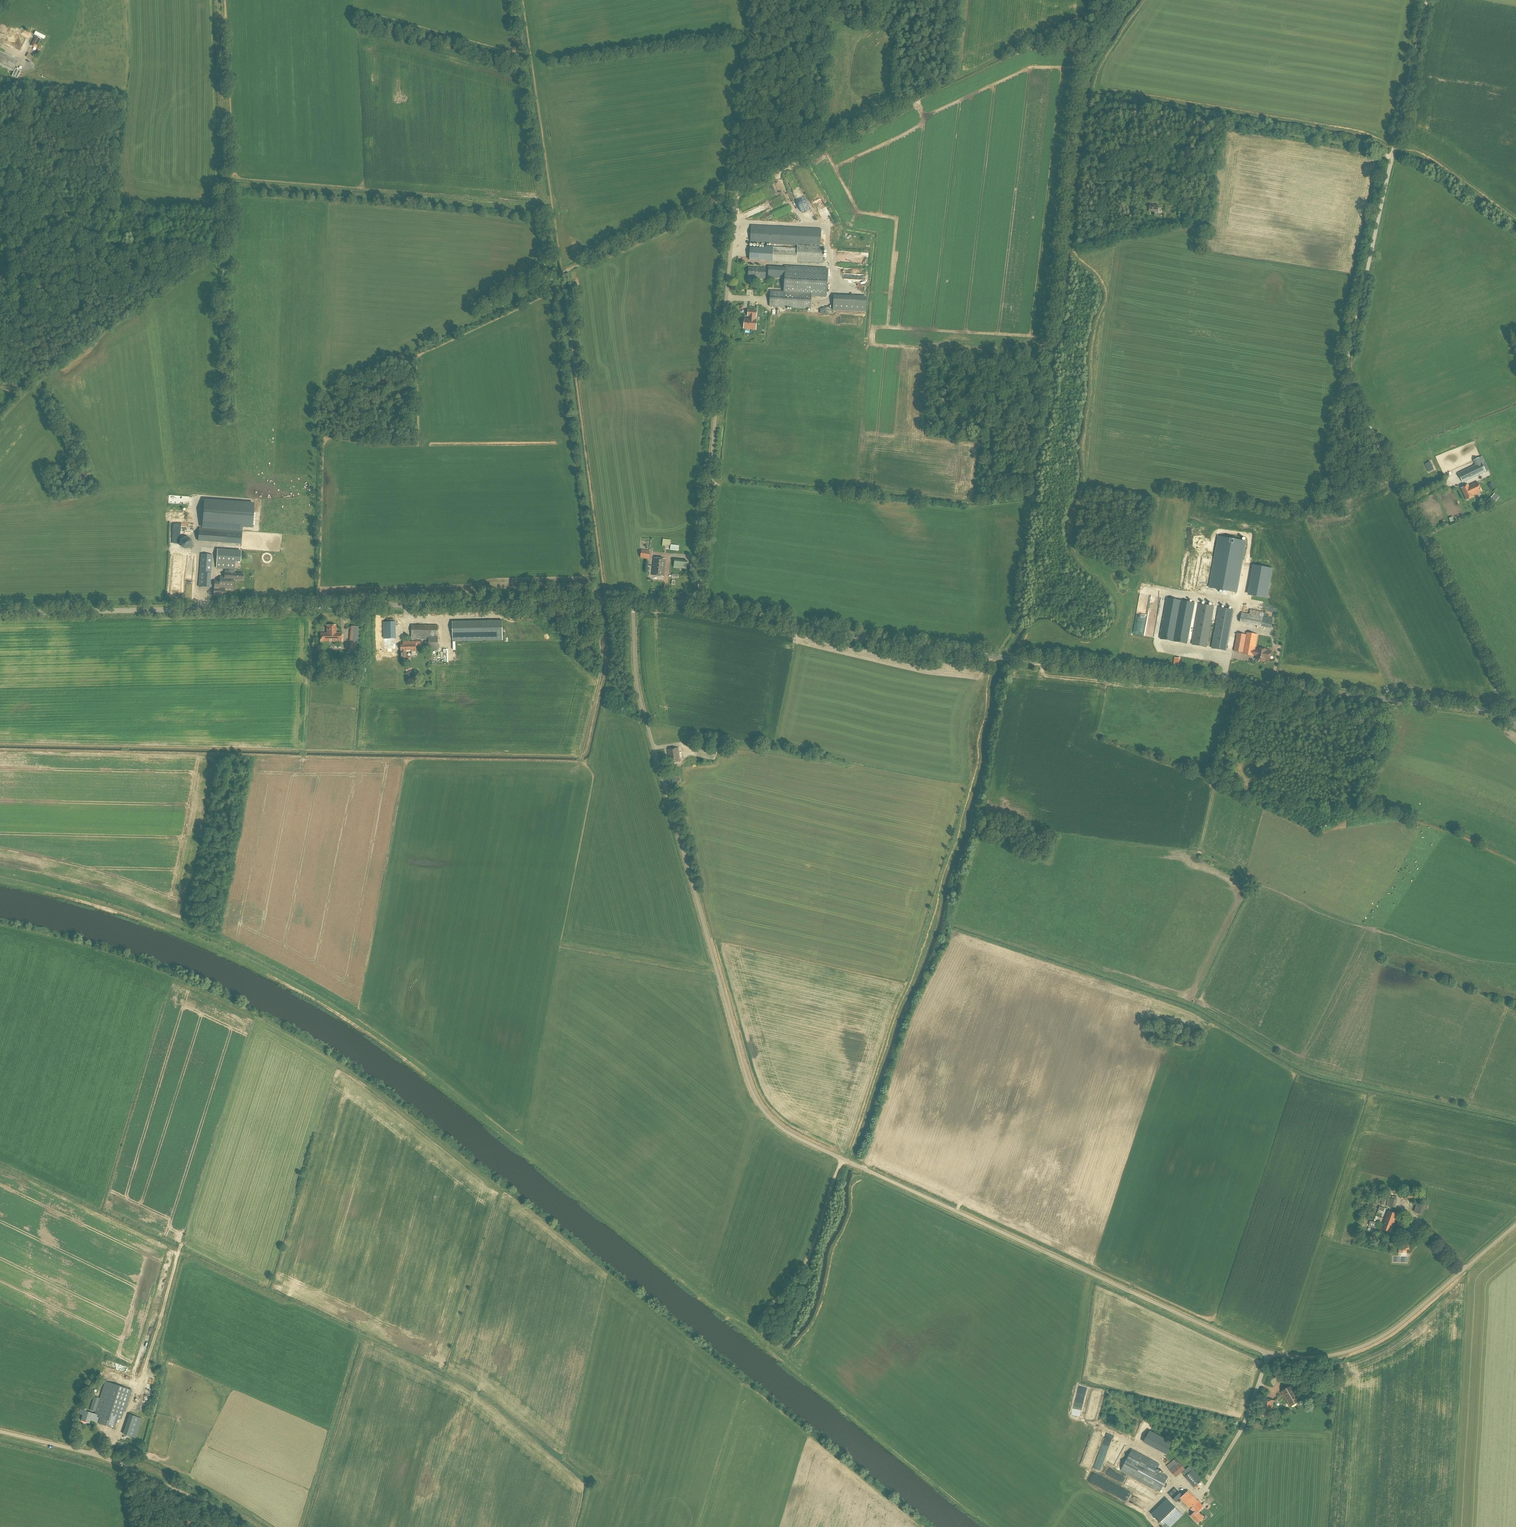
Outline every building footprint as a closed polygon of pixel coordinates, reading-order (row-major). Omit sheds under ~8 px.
[(8,42),(14,46),(19,37),(13,33),(8,42)] [(36,49),(37,48),(41,39),(35,36),(31,46),(36,49)] [(25,40),(19,37),(14,46),(20,49),(25,40)] [(18,60),(0,51),(0,65),(13,71),(18,60)] [(1145,195),(1151,188),(1147,186),(1142,193),(1145,195)] [(822,263),(823,244),(820,244),(820,229),(751,225),(750,242),(797,245),(797,248),(772,247),(772,261),(796,262),(822,263)] [(749,260),(772,261),(772,247),(765,246),(765,248),(750,247),(749,260)] [(828,268),(785,266),(785,267),(768,266),(768,278),(784,279),(783,292),(770,291),(769,306),(810,309),(811,296),(826,297),(828,268)] [(765,279),(766,268),(749,267),(748,277),(751,277),(751,278),(765,279)] [(867,311),(868,300),(835,299),(834,311),(867,311)] [(744,319),(744,328),(755,329),(756,320),(754,320),(755,316),(756,316),(756,311),(748,310),(748,316),(749,316),(749,317),(749,320),(744,319)] [(1476,465),(1458,473),(1463,482),(1485,472),(1478,458),(1473,461),(1476,465)] [(1428,472),(1433,469),(1430,462),(1425,464),(1428,472)] [(1482,491),(1477,481),(1468,486),(1468,485),(1461,488),(1467,500),(1474,497),(1473,496),(1482,491)] [(1495,502),(1499,497),(1494,493),(1490,498),(1495,502)] [(198,541),(241,544),(242,525),(252,525),(254,504),(204,500),(202,528),(199,528),(198,541)] [(185,549),(189,548),(191,546),(192,543),(191,540),(189,538),(186,537),(183,538),(180,540),(180,543),(180,546),(183,548),(185,549)] [(670,545),(671,540),(663,539),(662,546),(666,547),(666,548),(669,548),(669,546),(667,546),(667,545),(670,545)] [(1216,544),(1209,590),(1235,594),(1243,548),(1216,544)] [(241,562),(241,550),(217,549),(217,560),(216,568),(224,569),(224,576),(220,576),(219,581),(214,580),(213,596),(224,597),(225,589),(233,589),(233,580),(243,580),(243,574),(234,573),(234,562),(241,562)] [(649,559),(650,551),(641,550),(640,558),(649,559)] [(210,588),(212,555),(201,554),(198,587),(210,588)] [(664,576),(665,559),(654,558),(652,575),(664,576)] [(686,569),(687,561),(675,560),(674,568),(686,569)] [(1160,639),(1187,644),(1195,603),(1167,598),(1160,639)] [(1206,647),(1214,607),(1200,604),(1192,645),(1206,647)] [(1219,608),(1212,648),(1226,651),(1233,611),(1233,610),(1219,608)] [(1249,614),(1242,613),(1240,623),(1261,627),(1271,629),(1273,618),(1263,617),(1259,616),(1254,615),(1249,614)] [(395,622),(394,619),(387,619),(387,622),(379,622),(379,639),(384,639),(384,665),(392,665),(392,647),(396,647),(396,622),(395,622)] [(452,642),(503,641),(502,620),(452,621),(452,642)] [(336,633),(336,625),(327,625),(327,633),(320,633),(321,641),(333,641),(334,642),(341,642),(341,633),(336,633)] [(438,650),(438,625),(411,625),(411,639),(428,640),(428,641),(425,641),(425,644),(425,645),(428,645),(428,650),(438,650)] [(358,627),(350,626),(349,642),(357,642),(358,627)] [(1255,650),(1258,635),(1247,633),(1246,636),(1237,634),(1234,651),(1243,653),(1243,654),(1257,656),(1256,660),(1260,660),(1260,662),(1264,662),(1265,661),(1265,659),(1270,660),(1271,651),(1267,651),(1267,650),(1258,648),(1258,651),(1255,650)] [(417,652),(416,650),(416,645),(422,645),(422,641),(403,641),(403,644),(401,644),(401,658),(407,658),(407,651),(411,651),(411,654),(412,655),(416,655),(417,654),(417,652)] [(716,755),(717,748),(696,744),(695,751),(716,755)] [(670,763),(680,762),(678,748),(667,749),(670,763)] [(672,784),(681,782),(679,776),(670,778),(672,784)] [(1396,1199),(1397,1197),(1392,1196),(1391,1198),(1388,1198),(1386,1206),(1395,1208),(1397,1199),(1396,1199)] [(1422,1215),(1426,1205),(1417,1202),(1414,1212),(1422,1215)] [(1391,1232),(1392,1228),(1397,1214),(1388,1211),(1382,1229),(1391,1232)] [(1407,1254),(1407,1242),(1399,1242),(1398,1253),(1407,1254)] [(125,1412),(132,1390),(105,1381),(100,1398),(94,1396),(90,1410),(96,1412),(95,1414),(85,1411),(86,1409),(81,1407),(79,1414),(83,1415),(81,1420),(89,1423),(90,1419),(98,1422),(98,1423),(114,1428),(116,1423),(117,1423),(118,1418),(121,1419),(123,1411),(125,1412)] [(1290,1406),(1300,1401),(1292,1386),(1281,1391),(1290,1406)] [(1271,1414),(1274,1401),(1262,1398),(1258,1416),(1268,1418),(1269,1413),(1271,1414)] [(129,1414),(122,1433),(132,1437),(139,1417),(129,1414)] [(1173,1442),(1149,1430),(1143,1442),(1166,1454),(1173,1442)] [(1132,1449),(1121,1470),(1160,1492),(1168,1477),(1156,1470),(1160,1464),(1132,1449)] [(1185,1469),(1180,1463),(1174,1460),(1166,1466),(1176,1477),(1185,1469)] [(1191,1472),(1187,1468),(1182,1473),(1185,1477),(1194,1487),(1202,1480),(1193,1470),(1191,1472)] [(1183,1496),(1175,1488),(1169,1494),(1177,1503),(1181,1499),(1194,1513),(1190,1516),(1198,1524),(1204,1518),(1198,1512),(1204,1507),(1189,1491),(1183,1496)] [(1152,1514),(1158,1521),(1161,1524),(1165,1526),(1170,1526),(1183,1515),(1174,1506),(1167,1499),(1152,1514)]
